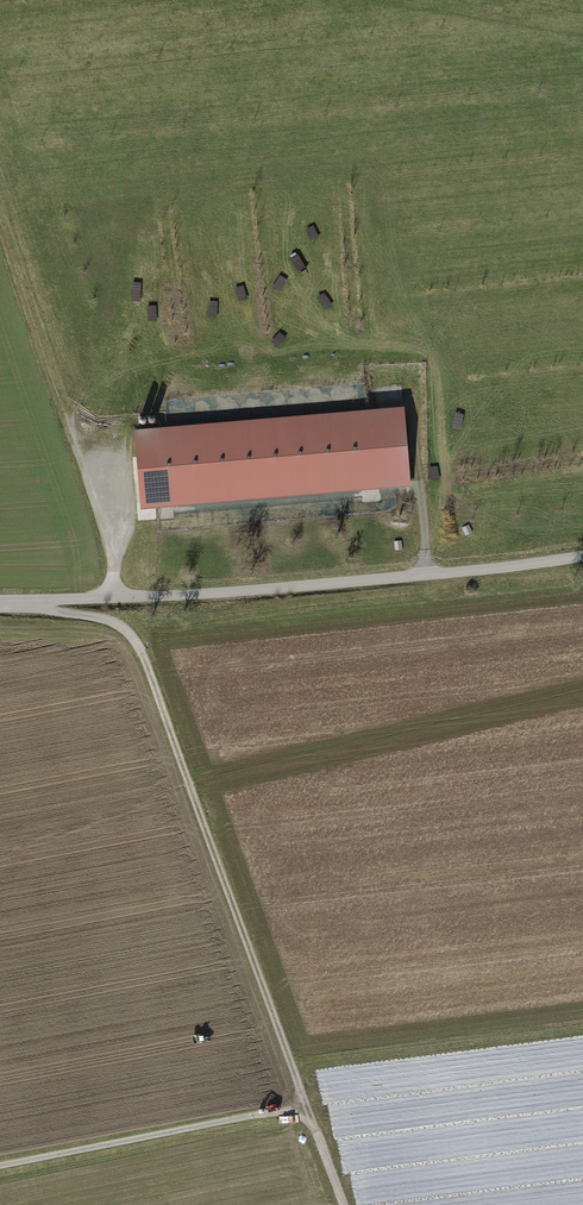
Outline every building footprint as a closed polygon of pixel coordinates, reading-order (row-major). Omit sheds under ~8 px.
[(402,409),(134,433),(141,509),(410,487),(402,409)]
